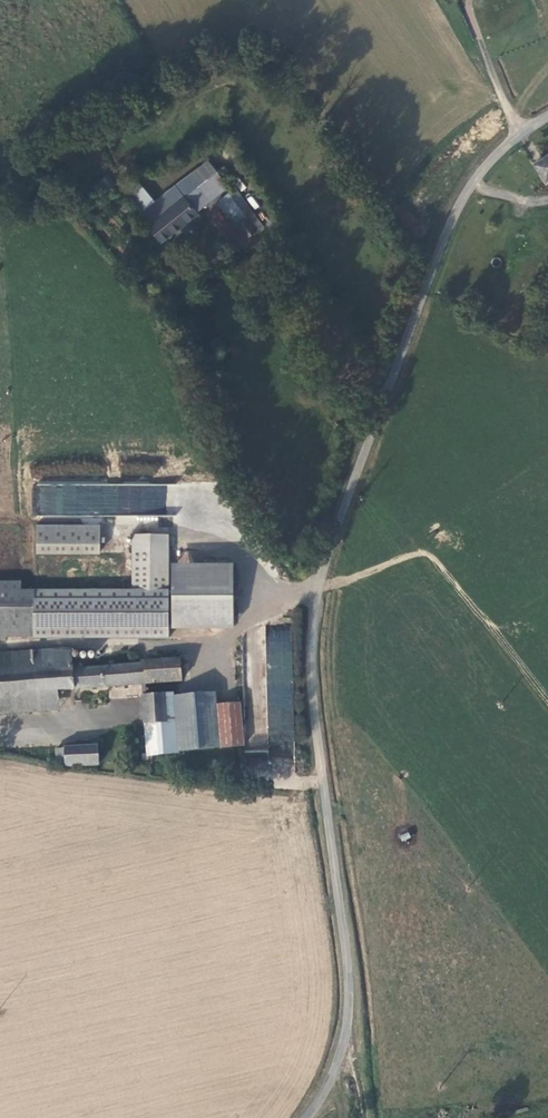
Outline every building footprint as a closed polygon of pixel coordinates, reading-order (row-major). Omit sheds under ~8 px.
[(540,168),(547,180),(547,162),(540,168)] [(229,188),(216,173),(149,224),(147,228),(158,243),(195,214),(194,212),(226,190),(229,188)] [(228,192),(256,232),(262,227),(235,189),(228,192)] [(34,482),(33,513),(129,516),(130,486),(113,485),(34,482)] [(99,525),(38,525),(38,554),(100,553),(99,525)] [(35,638),(35,640),(169,639),(168,536),(133,536),(134,591),(21,592),(21,584),(0,584),(0,638),(35,638)] [(57,691),(75,689),(182,681),(179,660),(137,663),(138,667),(81,671),(80,667),(73,667),(72,649),(0,654),(0,696),(57,691)] [(178,751),(268,743),(263,703),(230,704),(228,690),(177,695),(179,722),(145,725),(148,759),(178,756),(178,751)] [(0,696),(0,715),(59,710),(57,691),(0,696)] [(179,722),(177,695),(143,698),(145,725),(179,722)] [(66,767),(99,765),(99,746),(65,749),(66,767)] [(55,749),(57,767),(66,767),(65,749),(55,749)]
